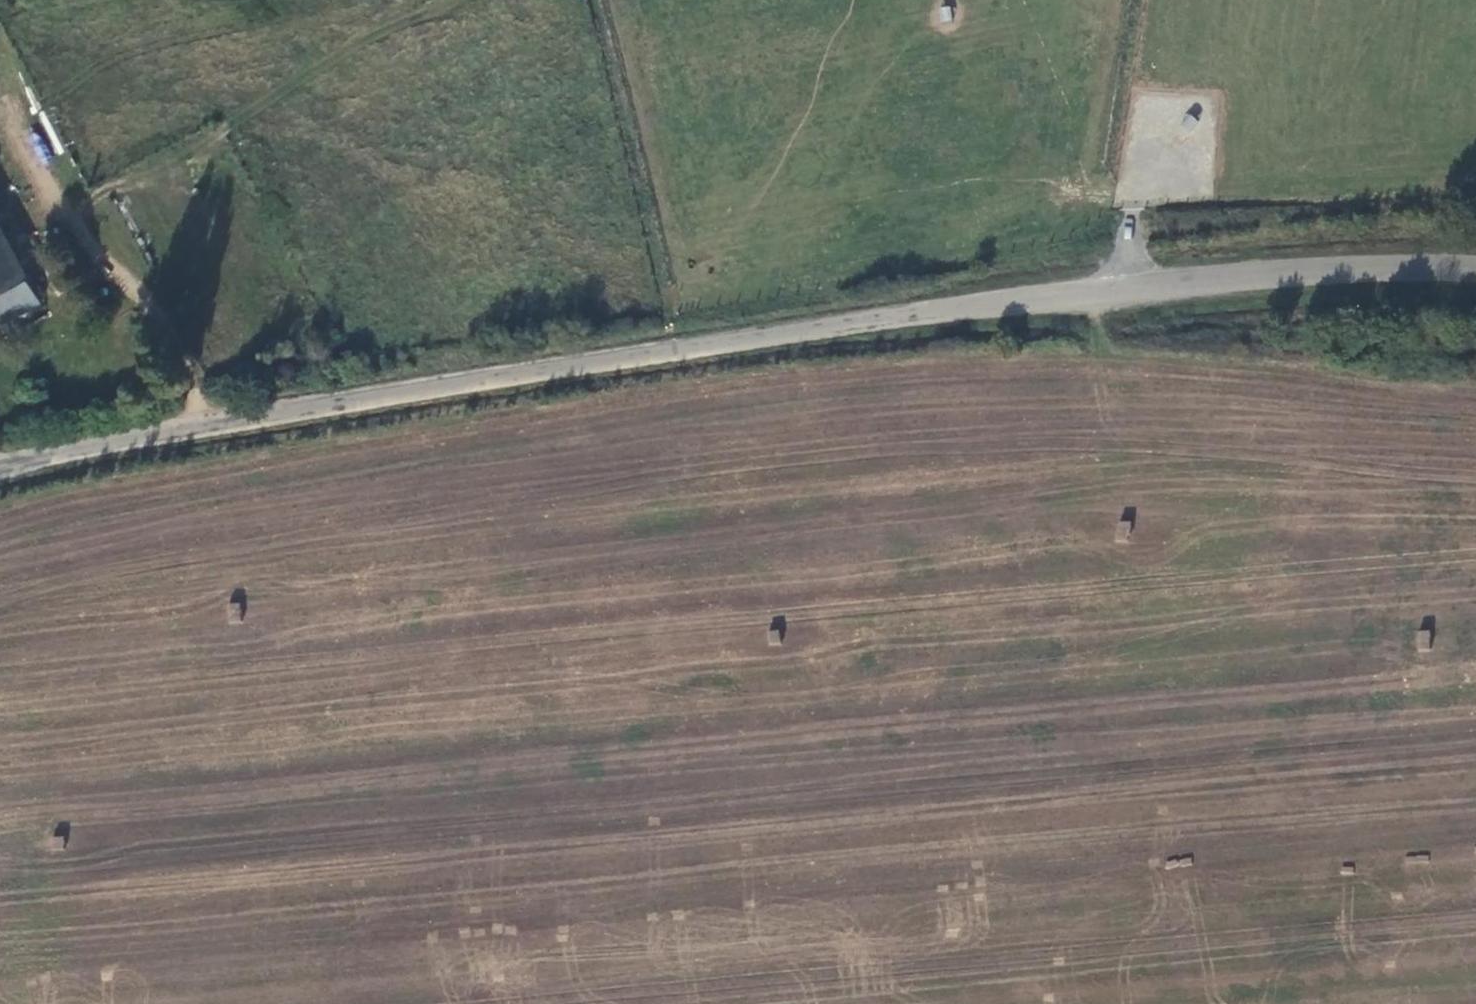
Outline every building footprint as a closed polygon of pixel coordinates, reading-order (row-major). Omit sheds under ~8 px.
[(0,230),(0,323),(39,302),(0,230)]
